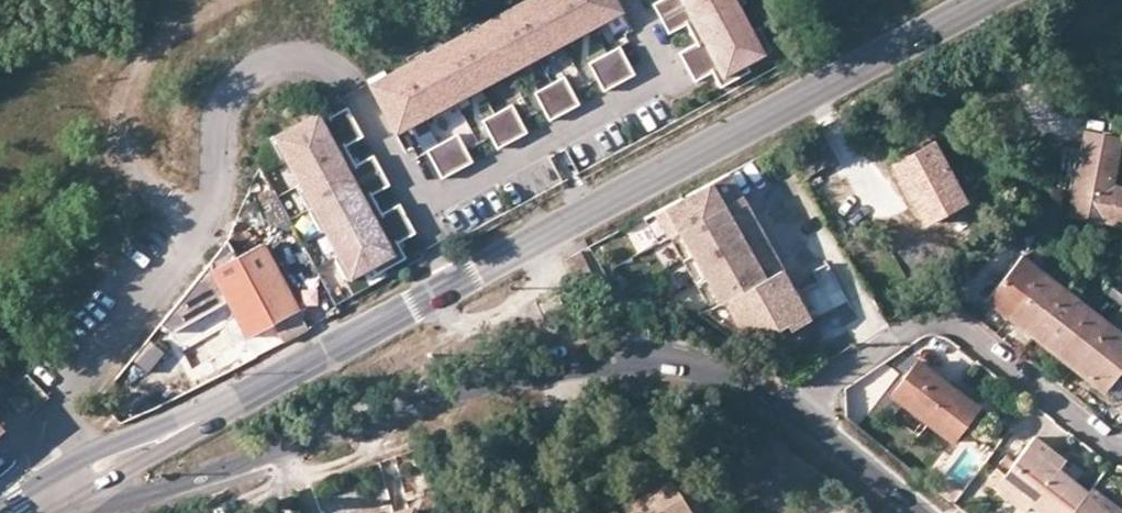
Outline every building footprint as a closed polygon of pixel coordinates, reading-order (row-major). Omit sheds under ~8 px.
[(541,0),(525,9),(522,3),(497,17),(500,22),(485,31),(469,39),(465,33),(441,46),(444,53),(429,61),(414,69),(410,63),(385,76),(388,82),(372,91),(393,130),(620,7),(616,0),(541,0)] [(522,3),(525,9),(541,0),(527,0),(522,3)] [(660,20),(697,0),(661,0),(652,4),(660,20)] [(691,35),(740,8),(747,5),(744,0),(697,0),(660,20),(668,34),(686,25),(691,35)] [(696,44),(678,53),(686,68),(753,33),(740,8),(691,35),(696,44)] [(500,22),(497,17),(482,25),(485,31),(500,22)] [(482,25),(465,33),(469,39),(485,31),(482,25)] [(753,33),(686,68),(694,83),(712,73),(720,89),(750,73),(746,66),(772,52),(760,29),(753,33)] [(444,53),(441,46),(425,55),(429,61),(444,53)] [(603,55),(619,84),(635,75),(619,47),(603,55)] [(425,55),(410,63),(414,69),(429,61),(425,55)] [(588,64),(603,92),(619,84),(603,55),(588,64)] [(388,82),(385,76),(369,86),(372,91),(388,82)] [(549,85),(564,113),(579,105),(564,77),(549,85)] [(534,93),(549,121),(564,113),(549,85),(534,93)] [(497,113),(512,142),(527,133),(511,105),(497,113)] [(274,136),(287,159),(291,158),(355,123),(347,107),(330,117),(325,109),(274,136)] [(482,121),(497,149),(512,142),(497,113),(482,121)] [(291,158),(304,181),(350,156),(345,146),(363,137),(355,123),(291,158)] [(442,142),(458,170),(472,162),(457,134),(442,142)] [(923,221),(968,198),(936,135),(891,158),(923,221)] [(1071,214),(1121,223),(1121,189),(1112,187),(1119,140),(1086,135),(1082,149),(1076,190),(1071,214)] [(426,151),(441,179),(458,170),(442,142),(426,151)] [(1082,149),(1065,146),(1058,187),(1076,190),(1082,149)] [(300,183),(313,207),(381,170),(373,156),(355,165),(350,156),(304,181),(300,183)] [(776,263),(778,262),(725,166),(652,207),(666,231),(676,226),(716,298),(707,304),(704,305),(705,307),(706,311),(708,313),(710,315),(712,317),(726,322),(750,333),(775,346),(780,350),(797,340),(787,323),(804,313),(776,263)] [(313,207),(326,231),(377,205),(372,195),(389,186),(381,170),(313,207)] [(330,230),(343,253),(407,218),(400,204),(382,214),(377,205),(330,230)] [(666,231),(652,207),(642,213),(656,238),(666,231)] [(339,256),(351,279),(376,265),(380,272),(406,258),(397,243),(415,234),(407,218),(339,256)] [(676,226),(666,231),(707,304),(716,298),(676,226)] [(239,229),(225,236),(235,255),(250,248),(239,229)] [(250,248),(235,255),(273,325),(282,342),(308,328),(259,242),(250,248)] [(985,293),(1104,389),(1106,387),(1116,374),(1121,364),(1121,326),(1111,318),(1020,246),(985,293)] [(583,249),(567,258),(578,280),(594,272),(583,249)] [(249,338),(273,325),(235,255),(212,269),(220,285),(249,338)] [(830,308),(846,300),(826,259),(810,267),(830,308)] [(207,263),(198,276),(206,292),(220,285),(212,269),(207,263)] [(814,280),(798,287),(810,313),(825,306),(814,280)] [(1121,304),(1121,295),(1108,284),(1097,298),(1115,313),(1121,304)] [(1111,318),(1121,326),(1121,304),(1115,313),(1111,318)] [(548,313),(529,323),(535,334),(553,324),(548,313)] [(918,359),(889,396),(952,444),(979,407),(918,359)] [(1121,394),(1121,379),(1116,374),(1106,387),(1119,397),(1121,394)] [(1059,469),(1065,460),(1035,438),(1001,482),(1033,506),(1041,512),(1072,512),(1085,495),(1089,492),(1059,469)] [(695,510),(690,502),(705,493),(686,461),(680,465),(666,442),(654,449),(668,471),(620,499),(627,511),(624,512),(690,512),(695,510)] [(995,488),(1025,512),(1027,512),(1033,506),(1001,482),(995,488)] [(1085,495),(1107,512),(1121,512),(1092,488),(1089,492),(1085,495)] [(695,510),(696,512),(716,512),(705,493),(690,502),(695,510)] [(1085,495),(1072,512),(1107,512),(1085,495)]
